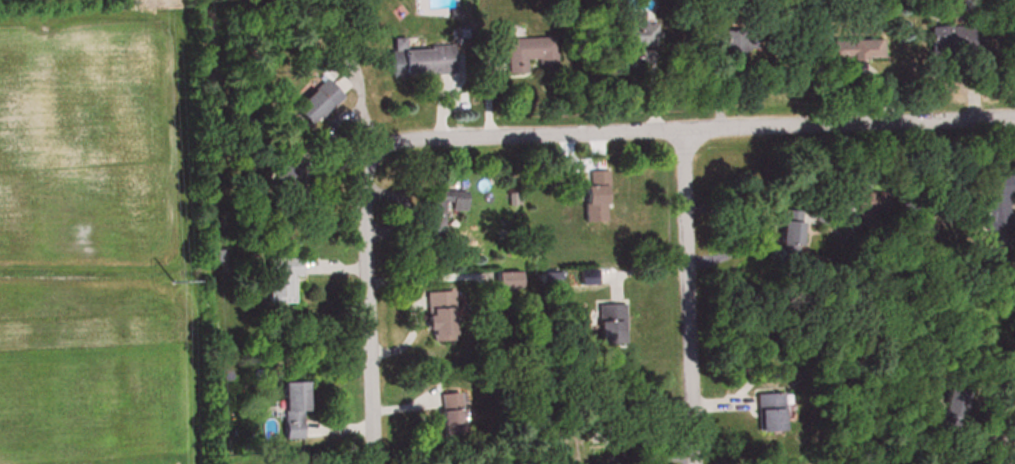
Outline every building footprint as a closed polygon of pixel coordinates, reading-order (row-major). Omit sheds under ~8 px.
[(615,68),(632,68),(632,47),(656,47),(656,22),(614,22),(615,68)] [(927,51),(971,51),(971,27),(927,26),(927,51)] [(741,53),(740,31),(709,32),(709,54),(741,53)] [(404,48),(404,39),(390,39),(391,77),(452,76),(452,48),(404,48)] [(505,40),(506,76),(526,76),(525,62),(536,62),(536,69),(555,68),(554,39),(505,40)] [(881,41),(820,41),(820,62),(881,62),(881,41)] [(308,177),(320,175),(317,153),(305,155),(308,177)] [(588,184),(580,185),(584,217),(611,214),(607,171),(586,173),(588,184)] [(979,177),(979,233),(1009,233),(1009,197),(1013,197),(1013,177),(979,177)] [(817,225),(868,228),(869,214),(883,215),(884,193),(837,191),(836,204),(818,203),(817,225)] [(424,193),(424,216),(467,215),(467,193),(424,193)] [(514,211),(517,197),(505,194),(502,209),(514,211)] [(795,257),(797,210),(777,209),(775,256),(795,257)] [(518,274),(498,274),(498,288),(518,288),(518,274)] [(450,342),(449,292),(423,293),(424,342),(450,342)] [(598,305),(598,331),(625,331),(625,305),(598,305)] [(303,440),(301,382),(279,383),(280,440),(303,440)] [(458,393),(436,394),(437,437),(459,436),(458,393)] [(756,432),(782,432),(782,394),(756,394),(756,432)]
